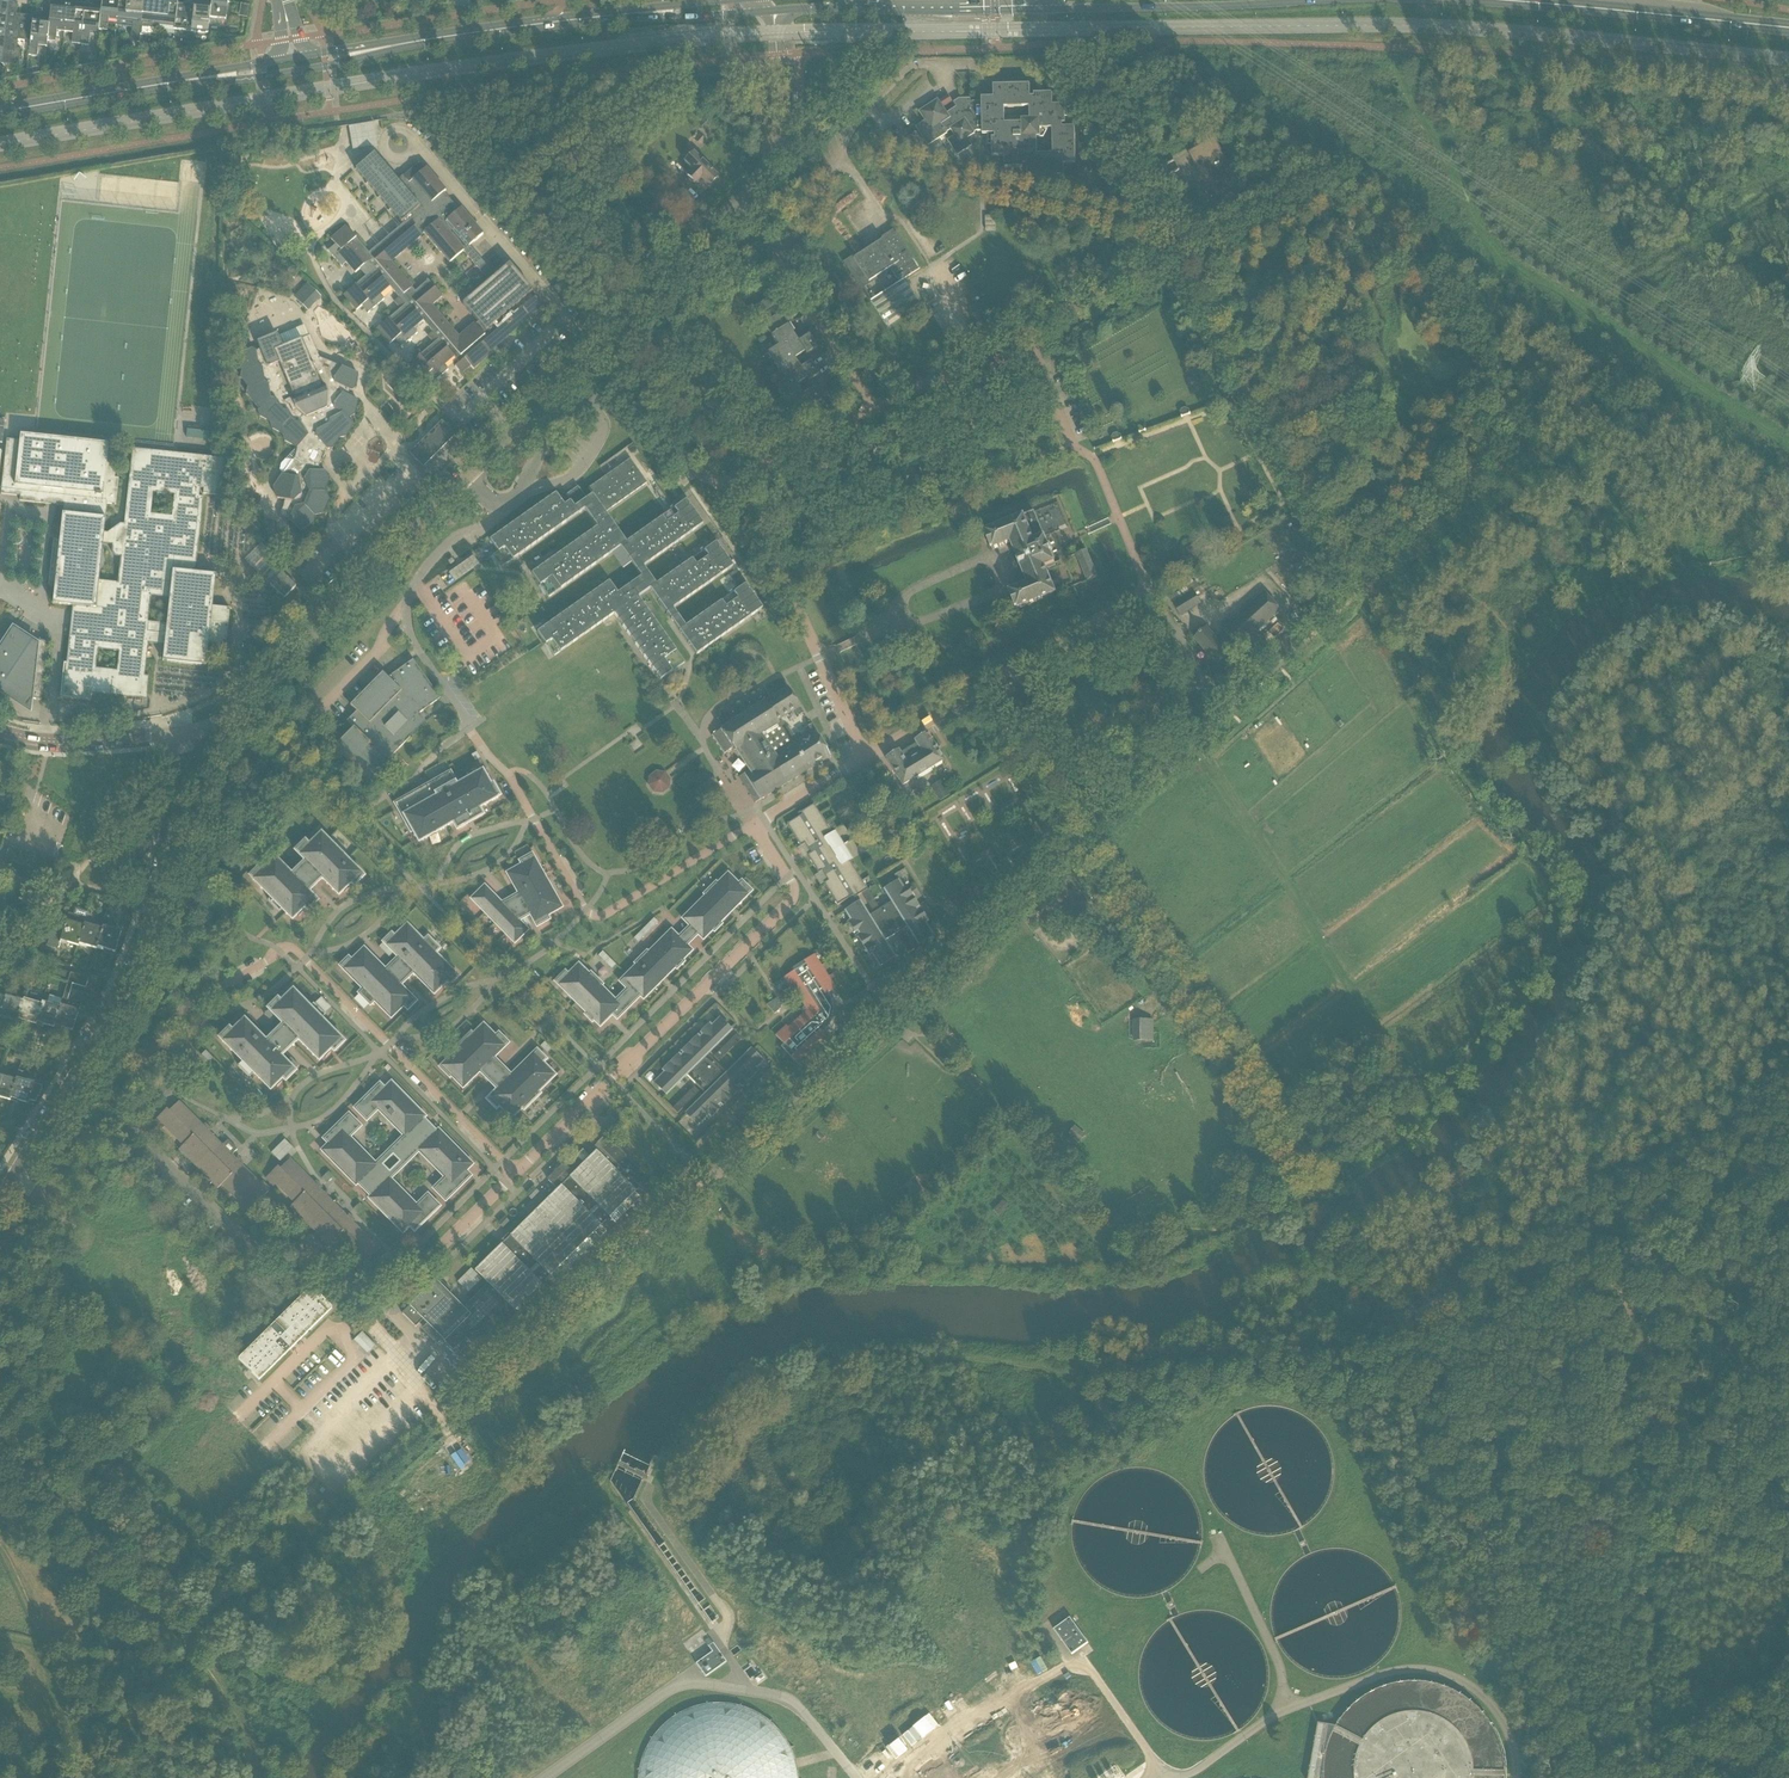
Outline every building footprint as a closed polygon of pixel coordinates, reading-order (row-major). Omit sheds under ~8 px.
[(51,0),(51,7),(47,41),(55,42),(57,32),(65,32),(68,0),(60,0),(60,1),(51,0)] [(65,32),(73,33),(71,44),(80,45),(85,5),(84,5),(77,4),(77,0),(68,0),(65,32)] [(80,45),(86,45),(89,46),(89,45),(90,35),(98,36),(99,30),(102,0),(93,0),(93,6),(85,5),(80,45)] [(99,30),(107,31),(108,24),(115,25),(115,26),(116,26),(116,25),(117,25),(120,0),(102,0),(99,30)] [(117,25),(120,25),(120,26),(121,26),(121,25),(128,26),(128,27),(129,26),(132,26),(130,42),(139,43),(140,34),(141,24),(142,24),(145,0),(120,0),(117,25)] [(140,34),(157,36),(157,31),(158,26),(152,25),(153,19),(176,22),(178,4),(178,0),(145,0),(142,24),(141,24),(140,34)] [(178,4),(176,22),(175,30),(208,33),(210,17),(226,19),(228,2),(213,0),(194,0),(194,5),(178,4)] [(453,10),(471,8),(472,0),(454,0),(453,10)] [(3,65),(5,45),(10,2),(1,1),(0,9),(0,64),(3,65)] [(5,45),(3,65),(19,66),(21,49),(17,49),(17,45),(18,40),(30,42),(33,17),(20,15),(16,15),(17,3),(10,2),(5,45)] [(29,45),(28,56),(30,56),(37,57),(38,54),(38,46),(47,47),(47,41),(51,7),(42,6),(41,17),(34,16),(33,16),(33,17),(30,42),(29,45)] [(175,30),(176,22),(159,20),(158,26),(157,31),(174,33),(175,30)] [(961,102),(961,103),(956,107),(947,113),(938,99),(919,111),(925,121),(916,127),(928,146),(948,134),(947,132),(951,130),(954,136),(947,140),(957,155),(973,146),(968,138),(975,133),(975,132),(977,131),(982,131),(982,134),(995,134),(995,137),(992,137),(992,156),(1004,156),(1005,168),(1023,168),(1023,164),(1027,164),(1027,177),(1064,176),(1064,164),(1076,163),(1075,127),(1062,127),(1062,123),(1065,123),(1065,105),(1053,105),(1052,93),(1034,93),(1034,97),(1030,97),(1030,84),(993,85),(993,97),(981,98),(981,101),(971,102),(961,102)] [(373,122),(348,127),(352,150),(377,146),(373,122)] [(654,128),(639,144),(649,153),(664,138),(654,128)] [(699,134),(693,139),(701,147),(706,141),(699,134)] [(1203,194),(1211,208),(1244,190),(1215,138),(1189,153),(1210,190),(1203,194)] [(700,179),(708,186),(718,177),(693,153),(684,163),(692,170),(686,176),(695,184),(700,179)] [(355,170),(401,223),(402,222),(403,223),(369,253),(346,227),(331,240),(335,244),(328,251),(342,267),(347,263),(355,273),(364,266),(370,273),(344,295),(356,310),(361,306),(368,313),(384,299),(380,294),(389,286),(399,298),(394,302),(400,309),(377,329),(390,344),(394,340),(401,347),(417,333),(413,328),(422,320),(432,332),(428,336),(434,343),(408,365),(421,380),(426,376),(432,384),(448,369),(444,364),(453,357),(459,363),(455,366),(461,373),(470,365),(473,369),(491,353),(490,352),(530,318),(531,319),(544,309),(535,298),(534,299),(530,294),(533,292),(509,264),(495,276),(469,246),(483,235),(460,209),(458,210),(444,193),(445,191),(426,168),(424,170),(419,164),(403,178),(405,180),(400,184),(374,154),(355,170)] [(991,190),(990,197),(1004,201),(1006,194),(991,190)] [(995,216),(985,217),(986,231),(996,231),(995,216)] [(874,245),(868,249),(846,263),(861,287),(890,268),(899,282),(904,279),(920,269),(894,229),(873,243),(874,245)] [(899,282),(869,302),(887,328),(920,306),(903,280),(899,282)] [(310,288),(298,301),(307,311),(320,297),(310,288)] [(771,296),(751,309),(756,317),(776,304),(771,296)] [(782,311),(764,324),(778,346),(768,353),(781,372),(770,379),(783,399),(772,405),(778,414),(776,416),(782,426),(794,418),(793,416),(809,405),(811,407),(821,400),(823,402),(814,387),(803,394),(797,385),(807,378),(808,381),(819,374),(820,376),(821,376),(811,361),(801,368),(794,358),(805,352),(806,354),(817,348),(818,350),(818,349),(809,335),(798,341),(792,332),(795,330),(790,323),(778,331),(777,329),(789,321),(782,311)] [(305,323),(277,334),(282,347),(310,336),(305,323)] [(302,533),(315,527),(316,517),(326,515),(331,501),(325,494),(330,481),(324,472),(319,473),(319,467),(320,467),(325,456),(323,451),(326,448),(328,450),(332,449),(339,438),(341,438),(346,437),(353,425),(348,419),(354,415),(357,401),(348,395),(350,390),(351,391),(355,388),(357,374),(319,358),(310,336),(282,347),(277,334),(257,343),(260,351),(257,352),(253,348),(235,356),(234,361),(242,371),(241,372),(240,377),(248,388),(247,388),(247,393),(259,410),(258,411),(259,416),(271,422),(271,423),(272,428),(284,434),(283,435),(285,440),(297,447),(281,465),(280,470),(283,475),(273,487),(277,498),(285,500),(284,504),(283,504),(283,505),(284,506),(280,516),(290,520),(302,533)] [(410,453),(409,453),(423,468),(424,467),(423,466),(456,435),(443,422),(410,453)] [(187,427),(186,438),(208,440),(209,430),(187,427)] [(63,505),(60,540),(53,540),(49,585),(55,586),(53,604),(72,606),(66,663),(68,663),(66,686),(62,685),(60,697),(91,700),(92,693),(124,697),(125,692),(147,695),(149,676),(144,676),(148,643),(164,645),(163,660),(206,665),(208,643),(226,645),(230,609),(212,607),(216,576),(196,573),(204,498),(199,497),(200,489),(204,489),(204,494),(222,496),(226,459),(133,449),(124,525),(121,525),(108,534),(105,533),(106,519),(105,518),(107,504),(116,505),(119,479),(115,478),(118,452),(108,451),(109,445),(21,435),(20,441),(7,440),(1,494),(20,496),(20,501),(63,505)] [(661,456),(655,460),(666,474),(671,470),(661,456)] [(556,494),(490,540),(506,564),(585,509),(597,527),(531,574),(548,598),(620,547),(641,577),(617,594),(609,582),(537,632),(554,656),(614,614),(660,680),(684,663),(638,597),(650,589),(696,655),(762,609),(745,585),(685,627),(673,609),(733,567),(716,542),(656,585),(643,566),(703,524),(686,501),(626,543),(605,513),(647,483),(630,459),(588,489),(592,495),(586,499),(578,487),(566,495),(570,502),(564,506),(556,494)] [(1029,514),(985,532),(993,550),(1011,543),(1028,584),(1009,591),(1017,610),(1056,594),(1045,567),(1047,566),(1048,569),(1056,566),(1034,512),(1029,514)] [(1087,550),(1077,554),(1088,581),(1098,577),(1087,550)] [(451,570),(456,579),(482,566),(478,557),(451,570)] [(270,585),(276,590),(284,599),(296,587),(283,573),(287,569),(279,560),(277,558),(274,560),(276,562),(273,566),(281,574),(270,585)] [(1182,590),(1169,597),(1181,616),(1201,603),(1198,597),(1194,591),(1200,587),(1196,581),(1194,582),(1190,575),(1188,576),(1185,571),(1179,575),(1182,581),(1178,584),(1182,590)] [(738,576),(732,581),(737,587),(743,583),(738,576)] [(1226,633),(1219,640),(1206,626),(1194,638),(1218,664),(1230,653),(1230,652),(1237,645),(1240,648),(1245,643),(1281,610),(1264,591),(1255,599),(1256,600),(1224,630),(1226,633)] [(1307,601),(1301,606),(1307,612),(1313,607),(1307,601)] [(17,702),(19,704),(22,704),(32,705),(31,705),(31,699),(41,700),(48,642),(37,640),(36,643),(14,628),(8,637),(0,636),(0,692),(17,702)] [(1245,643),(1240,648),(1245,653),(1250,649),(1245,643)] [(416,716),(420,713),(441,698),(413,660),(388,678),(382,672),(350,705),(357,711),(347,721),(353,728),(333,749),(369,784),(390,763),(387,760),(410,737),(407,733),(421,723),(416,716)] [(722,729),(712,735),(716,741),(724,754),(731,749),(733,748),(740,758),(744,763),(749,772),(746,773),(745,775),(761,800),(831,756),(811,724),(806,728),(810,733),(797,741),(792,744),(783,730),(781,727),(778,722),(778,721),(795,711),(799,717),(804,713),(788,687),(788,688),(722,729)] [(1188,714),(1177,715),(1178,722),(1189,721),(1188,714)] [(297,728),(302,723),(298,718),(292,723),(297,728)] [(788,727),(783,730),(792,744),(797,741),(788,727)] [(899,751),(887,759),(903,786),(944,760),(928,734),(915,742),(917,744),(901,754),(899,751)] [(477,752),(471,755),(475,761),(480,758),(477,752)] [(672,778),(666,770),(656,770),(650,774),(649,782),(652,790),(659,793),(666,791),(670,786),(672,778)] [(419,790),(394,804),(398,810),(399,809),(411,830),(410,831),(411,832),(412,831),(419,843),(452,823),(456,831),(459,829),(468,823),(467,822),(472,820),(473,821),(483,816),(479,809),(499,797),(493,785),(490,786),(482,771),(457,785),(450,772),(425,786),(424,784),(418,788),(419,790)] [(942,783),(932,789),(940,801),(950,795),(942,783)] [(360,794),(366,800),(371,796),(365,790),(360,794)] [(799,817),(786,825),(800,846),(804,844),(811,854),(807,856),(818,873),(822,871),(828,881),(824,884),(837,906),(852,896),(854,898),(862,894),(867,890),(849,861),(846,856),(850,854),(844,845),(847,843),(844,845),(838,836),(835,838),(832,833),(814,804),(800,813),(802,815),(799,817)] [(869,814),(863,818),(876,840),(882,836),(869,814)] [(259,867),(249,877),(271,899),(272,899),(281,908),(280,908),(292,920),(304,908),(307,911),(317,901),(308,892),(311,890),(317,884),(322,879),(339,896),(351,884),(354,887),(364,877),(342,855),(341,855),(332,846),(333,845),(321,834),(309,846),(305,841),(295,851),(305,861),(291,875),(275,858),(262,870),(259,867)] [(4,861),(11,863),(16,848),(9,846),(4,861)] [(11,863),(18,865),(23,850),(16,848),(11,863)] [(18,865),(25,867),(30,852),(23,850),(18,865)] [(25,867),(32,869),(37,854),(30,852),(25,867)] [(32,869),(39,871),(44,856),(37,854),(32,869)] [(484,886),(471,899),(514,943),(528,930),(518,921),(530,914),(537,927),(549,920),(547,916),(562,908),(554,893),(552,894),(545,882),(547,881),(531,854),(519,861),(521,865),(507,873),(518,894),(516,895),(517,895),(513,897),(515,899),(511,903),(508,900),(504,902),(501,904),(484,886)] [(39,871),(46,873),(51,858),(44,856),(39,871)] [(51,858),(46,873),(53,875),(58,860),(51,858)] [(661,979),(659,977),(662,974),(664,976),(674,965),(676,967),(683,960),(681,958),(691,948),(686,943),(697,932),(702,937),(712,928),(714,929),(721,922),(719,920),(730,910),(728,908),(731,905),(733,907),(751,889),(741,879),(738,882),(727,871),(717,882),(715,880),(703,892),(705,893),(682,916),(689,924),(678,935),(670,928),(647,951),(646,949),(634,961),(636,963),(619,979),(626,987),(615,998),(600,984),(602,982),(590,971),(588,972),(578,962),(567,972),(564,969),(554,979),(572,997),(574,995),(577,999),(575,1000),(586,1011),(584,1012),(591,1020),(593,1018),(599,1024),(611,1012),(616,1017),(640,994),(643,997),(661,979)] [(860,902),(844,912),(850,921),(847,922),(853,932),(855,934),(857,932),(859,935),(856,936),(869,957),(871,955),(879,968),(895,958),(885,941),(906,928),(918,947),(934,937),(927,924),(929,923),(921,910),(919,912),(918,910),(920,908),(907,887),(904,889),(899,881),(883,890),(890,902),(868,916),(860,902)] [(950,901),(961,914),(983,895),(971,882),(950,901)] [(867,890),(862,894),(872,910),(878,907),(867,890)] [(75,908),(73,915),(68,913),(64,926),(54,923),(47,944),(59,948),(61,941),(67,943),(66,946),(67,943),(76,946),(77,946),(87,914),(88,912),(75,908)] [(87,914),(77,946),(78,947),(79,944),(85,946),(84,948),(85,949),(86,946),(94,948),(94,949),(96,949),(102,927),(90,923),(92,915),(87,914)] [(102,927),(96,949),(96,950),(97,947),(103,949),(102,951),(103,951),(104,949),(113,951),(113,952),(115,952),(121,932),(120,932),(120,933),(107,929),(110,921),(105,919),(102,927)] [(348,958),(340,966),(363,990),(359,993),(370,1005),(374,1001),(391,1018),(403,1006),(407,1010),(416,1001),(400,985),(413,973),(434,994),(446,982),(449,985),(458,976),(435,953),(439,949),(428,938),(424,942),(407,924),(394,937),(391,934),(383,942),(398,957),(390,965),(392,967),(388,971),(386,969),(385,970),(364,948),(351,961),(348,958)] [(903,933),(897,936),(908,953),(914,949),(903,933)] [(29,945),(23,951),(29,956),(32,953),(32,948),(29,945)] [(833,1005),(831,1006),(830,1003),(830,1001),(829,998),(828,996),(826,994),(836,988),(835,987),(833,988),(831,982),(832,982),(828,976),(826,977),(824,971),(825,971),(821,965),(819,966),(817,960),(818,960),(814,954),(804,961),(804,960),(791,969),(793,972),(783,978),(784,979),(786,978),(788,984),(787,984),(791,990),(793,989),(805,1007),(805,1013),(788,1028),(786,1025),(781,1030),(782,1031),(778,1036),(776,1034),(776,1035),(784,1044),(781,1046),(792,1058),(792,1057),(800,1066),(804,1062),(804,1061),(808,1056),(809,1057),(814,1053),(813,1052),(817,1047),(819,1049),(823,1044),(823,1043),(827,1038),(828,1040),(829,1039),(823,1033),(822,1031),(823,1029),(825,1027),(826,1025),(828,1023),(829,1021),(831,1022),(832,1019),(833,1016),(833,1014),(833,1011),(833,1008),(833,1005)] [(70,973),(60,1008),(54,1028),(55,1028),(55,1025),(62,1027),(61,1030),(62,1027),(71,1030),(73,1031),(75,1025),(81,1003),(68,1000),(72,985),(85,989),(88,979),(70,973)] [(17,1022),(23,1002),(11,998),(13,990),(8,989),(5,999),(0,1015),(0,1018),(1,1016),(7,1018),(6,1021),(7,1018),(16,1021),(17,1022)] [(229,1028),(219,1038),(242,1062),(238,1066),(249,1077),(253,1073),(270,1090),(282,1079),(285,1082),(295,1072),(294,1070),(299,1066),(291,1058),(286,1063),(281,1057),(287,1051),(292,1046),(298,1040),(319,1061),(331,1049),(334,1052),(344,1042),(321,1019),(325,1015),(313,1004),(310,1007),(293,990),(280,1002),(277,999),(267,1009),(283,1025),(266,1041),(244,1020),(232,1032),(229,1028)] [(34,1024),(35,1025),(44,997),(26,992),(23,1002),(17,1022),(18,1022),(19,1019),(25,1021),(24,1024),(25,1024),(25,1021),(34,1024)] [(52,1027),(54,1028),(60,1008),(47,1005),(48,1003),(47,1003),(49,996),(44,995),(44,997),(35,1025),(36,1025),(37,1022),(43,1024),(42,1027),(43,1027),(44,1024),(52,1027)] [(767,1005),(775,1014),(781,1008),(781,1005),(777,998),(767,1005)] [(699,1125),(710,1114),(712,1116),(720,1108),(720,1107),(723,1104),(724,1105),(739,1090),(738,1089),(742,1086),(758,1071),(756,1069),(764,1061),(752,1049),(728,1073),(708,1053),(732,1030),(721,1018),(713,1026),(710,1024),(665,1069),(667,1071),(656,1082),(667,1094),(687,1074),(707,1094),(687,1113),(699,1125)] [(1147,1020),(1140,1020),(1140,1040),(1147,1040),(1147,1033),(1153,1033),(1153,1024),(1147,1024),(1147,1020)] [(456,1051),(439,1067),(449,1077),(451,1076),(463,1088),(479,1071),(497,1089),(486,1100),(496,1110),(499,1106),(511,1119),(522,1108),(523,1110),(540,1094),(538,1092),(555,1075),(543,1063),(546,1060),(537,1050),(511,1075),(508,1072),(506,1074),(497,1064),(498,1062),(493,1058),(508,1043),(498,1033),(495,1036),(483,1024),(473,1035),(471,1033),(455,1049),(456,1051)] [(75,1025),(73,1031),(79,1033),(82,1027),(75,1025)] [(15,1051),(13,1058),(21,1060),(23,1054),(15,1051)] [(725,1056),(720,1051),(715,1056),(720,1061),(725,1056)] [(658,1062),(653,1067),(658,1072),(663,1067),(658,1062)] [(10,1101),(16,1081),(3,1077),(4,1077),(3,1076),(5,1069),(0,1068),(0,1069),(0,1097),(8,1100),(10,1101)] [(16,1081),(10,1101),(11,1098),(17,1100),(16,1102),(17,1103),(18,1100),(26,1103),(29,1104),(30,1100),(35,1101),(36,1101),(38,1096),(39,1096),(43,1086),(35,1084),(34,1084),(22,1080),(21,1080),(24,1072),(19,1071),(16,1081)] [(349,1138),(360,1126),(348,1114),(323,1139),(328,1144),(321,1151),(356,1185),(358,1183),(370,1196),(368,1198),(403,1233),(409,1227),(414,1232),(439,1207),(427,1194),(416,1206),(390,1179),(418,1151),(444,1178),(433,1189),(445,1201),(470,1176),(466,1171),(472,1165),(438,1130),(436,1132),(423,1119),(425,1117),(391,1082),(384,1089),(379,1084),(354,1108),(366,1121),(377,1110),(403,1136),(375,1164),(349,1138)] [(695,1096),(701,1091),(696,1086),(690,1091),(695,1096)] [(200,1167),(198,1169),(199,1169),(201,1167),(209,1176),(208,1178),(218,1188),(222,1184),(246,1209),(256,1199),(258,1201),(270,1189),(262,1181),(260,1183),(242,1165),(244,1163),(238,1156),(235,1159),(232,1156),(234,1153),(238,1149),(228,1139),(222,1145),(213,1136),(215,1134),(214,1134),(212,1136),(208,1132),(211,1130),(205,1123),(203,1125),(179,1101),(169,1111),(167,1108),(155,1121),(163,1129),(165,1126),(183,1145),(179,1149),(189,1160),(191,1157),(200,1167)] [(743,1120),(736,1126),(741,1131),(747,1125),(743,1120)] [(1083,1132),(1073,1123),(1065,1131),(1076,1140),(1083,1132)] [(409,1306),(402,1314),(415,1328),(423,1320),(427,1324),(428,1323),(436,1331),(435,1332),(436,1332),(438,1334),(437,1336),(442,1339),(444,1341),(453,1350),(466,1338),(482,1354),(547,1290),(543,1287),(552,1278),(556,1281),(606,1232),(603,1228),(612,1219),(615,1223),(640,1198),(634,1192),(635,1191),(634,1190),(638,1186),(641,1190),(644,1188),(643,1187),(651,1180),(650,1179),(649,1181),(605,1136),(607,1134),(606,1134),(596,1144),(601,1148),(597,1152),(596,1151),(595,1152),(574,1173),(565,1164),(549,1181),(557,1189),(509,1236),(501,1244),(475,1270),(488,1283),(471,1299),(468,1303),(470,1304),(465,1309),(463,1307),(436,1280),(421,1294),(409,1306)] [(288,1139),(273,1152),(281,1161),(296,1148),(288,1139)] [(290,1207),(300,1217),(302,1215),(311,1224),(309,1226),(310,1227),(312,1225),(321,1234),(319,1236),(329,1246),(333,1242),(357,1266),(367,1257),(369,1259),(381,1247),(374,1239),(372,1241),(370,1239),(353,1222),(355,1220),(349,1214),(346,1217),(343,1213),(345,1211),(344,1210),(343,1212),(334,1203),(335,1201),(333,1202),(324,1193),(326,1192),(325,1191),(323,1193),(320,1190),(322,1187),(316,1181),(314,1183),(290,1158),(280,1168),(278,1166),(266,1178),(274,1186),(276,1184),(294,1203),(290,1207)] [(328,1171),(322,1178),(327,1183),(334,1177),(328,1171)] [(917,1185),(907,1193),(914,1201),(923,1193),(917,1185)] [(214,1187),(209,1192),(214,1197),(219,1192),(214,1187)] [(998,1216),(1008,1206),(1003,1201),(993,1210),(998,1216)] [(359,1203),(353,1210),(358,1215),(364,1208),(359,1203)] [(369,1269),(378,1279),(385,1272),(387,1275),(393,1270),(390,1267),(396,1261),(387,1252),(369,1269)] [(311,1287),(239,1359),(258,1381),(325,1315),(332,1308),(311,1287)] [(355,1340),(369,1353),(377,1345),(363,1331),(355,1340)] [(1070,1618),(1055,1629),(1073,1653),(1088,1643),(1070,1618)] [(726,1661),(713,1643),(708,1646),(712,1652),(696,1663),(705,1676),(726,1661)] [(795,1777),(794,1770),(792,1762),(789,1754),(786,1748),(781,1740),(777,1735),(773,1730),(768,1725),(763,1721),(754,1716),(748,1713),(742,1711),(734,1709),(728,1708),(719,1707),(713,1707),(705,1708),(699,1710),(690,1712),(682,1716),(676,1720),(670,1724),(663,1730),(659,1735),(655,1740),(650,1748),(647,1754),(644,1762),(642,1770),(641,1777),(795,1777)] [(1308,1777),(1319,1777),(1329,1725),(1318,1723),(1308,1777)]
